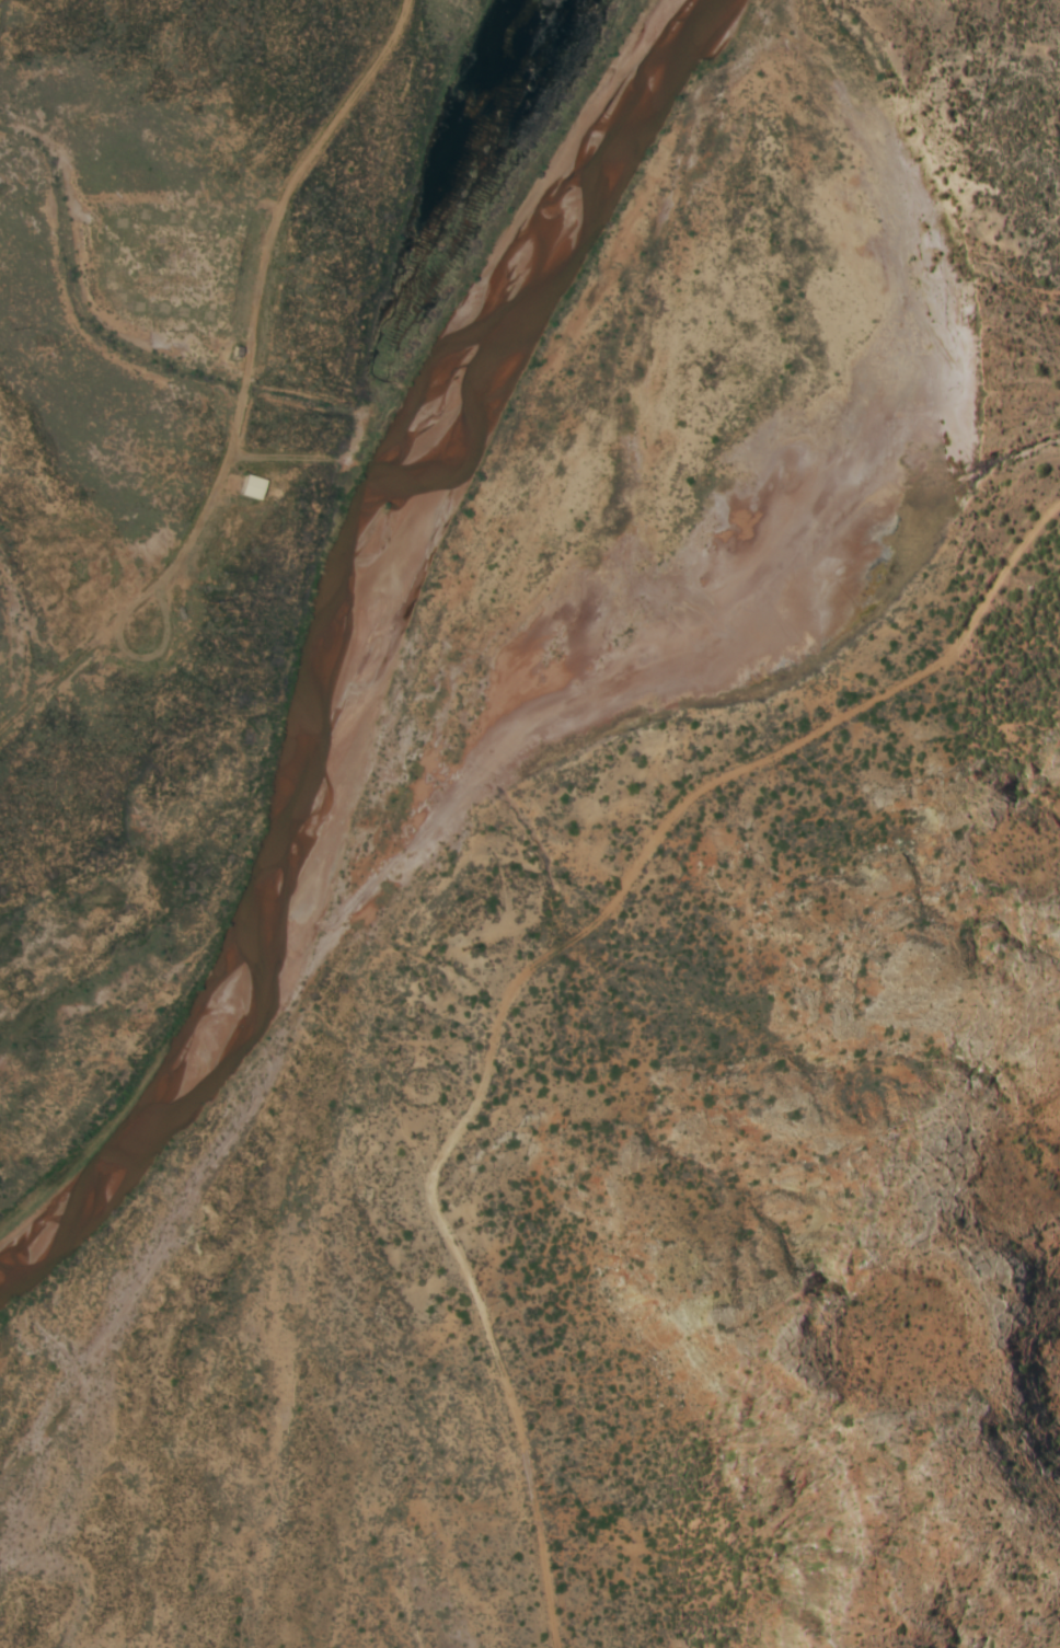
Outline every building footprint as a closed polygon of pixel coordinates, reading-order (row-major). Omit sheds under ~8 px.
[(263,479),(243,474),(238,495),(258,500),(263,479)]
